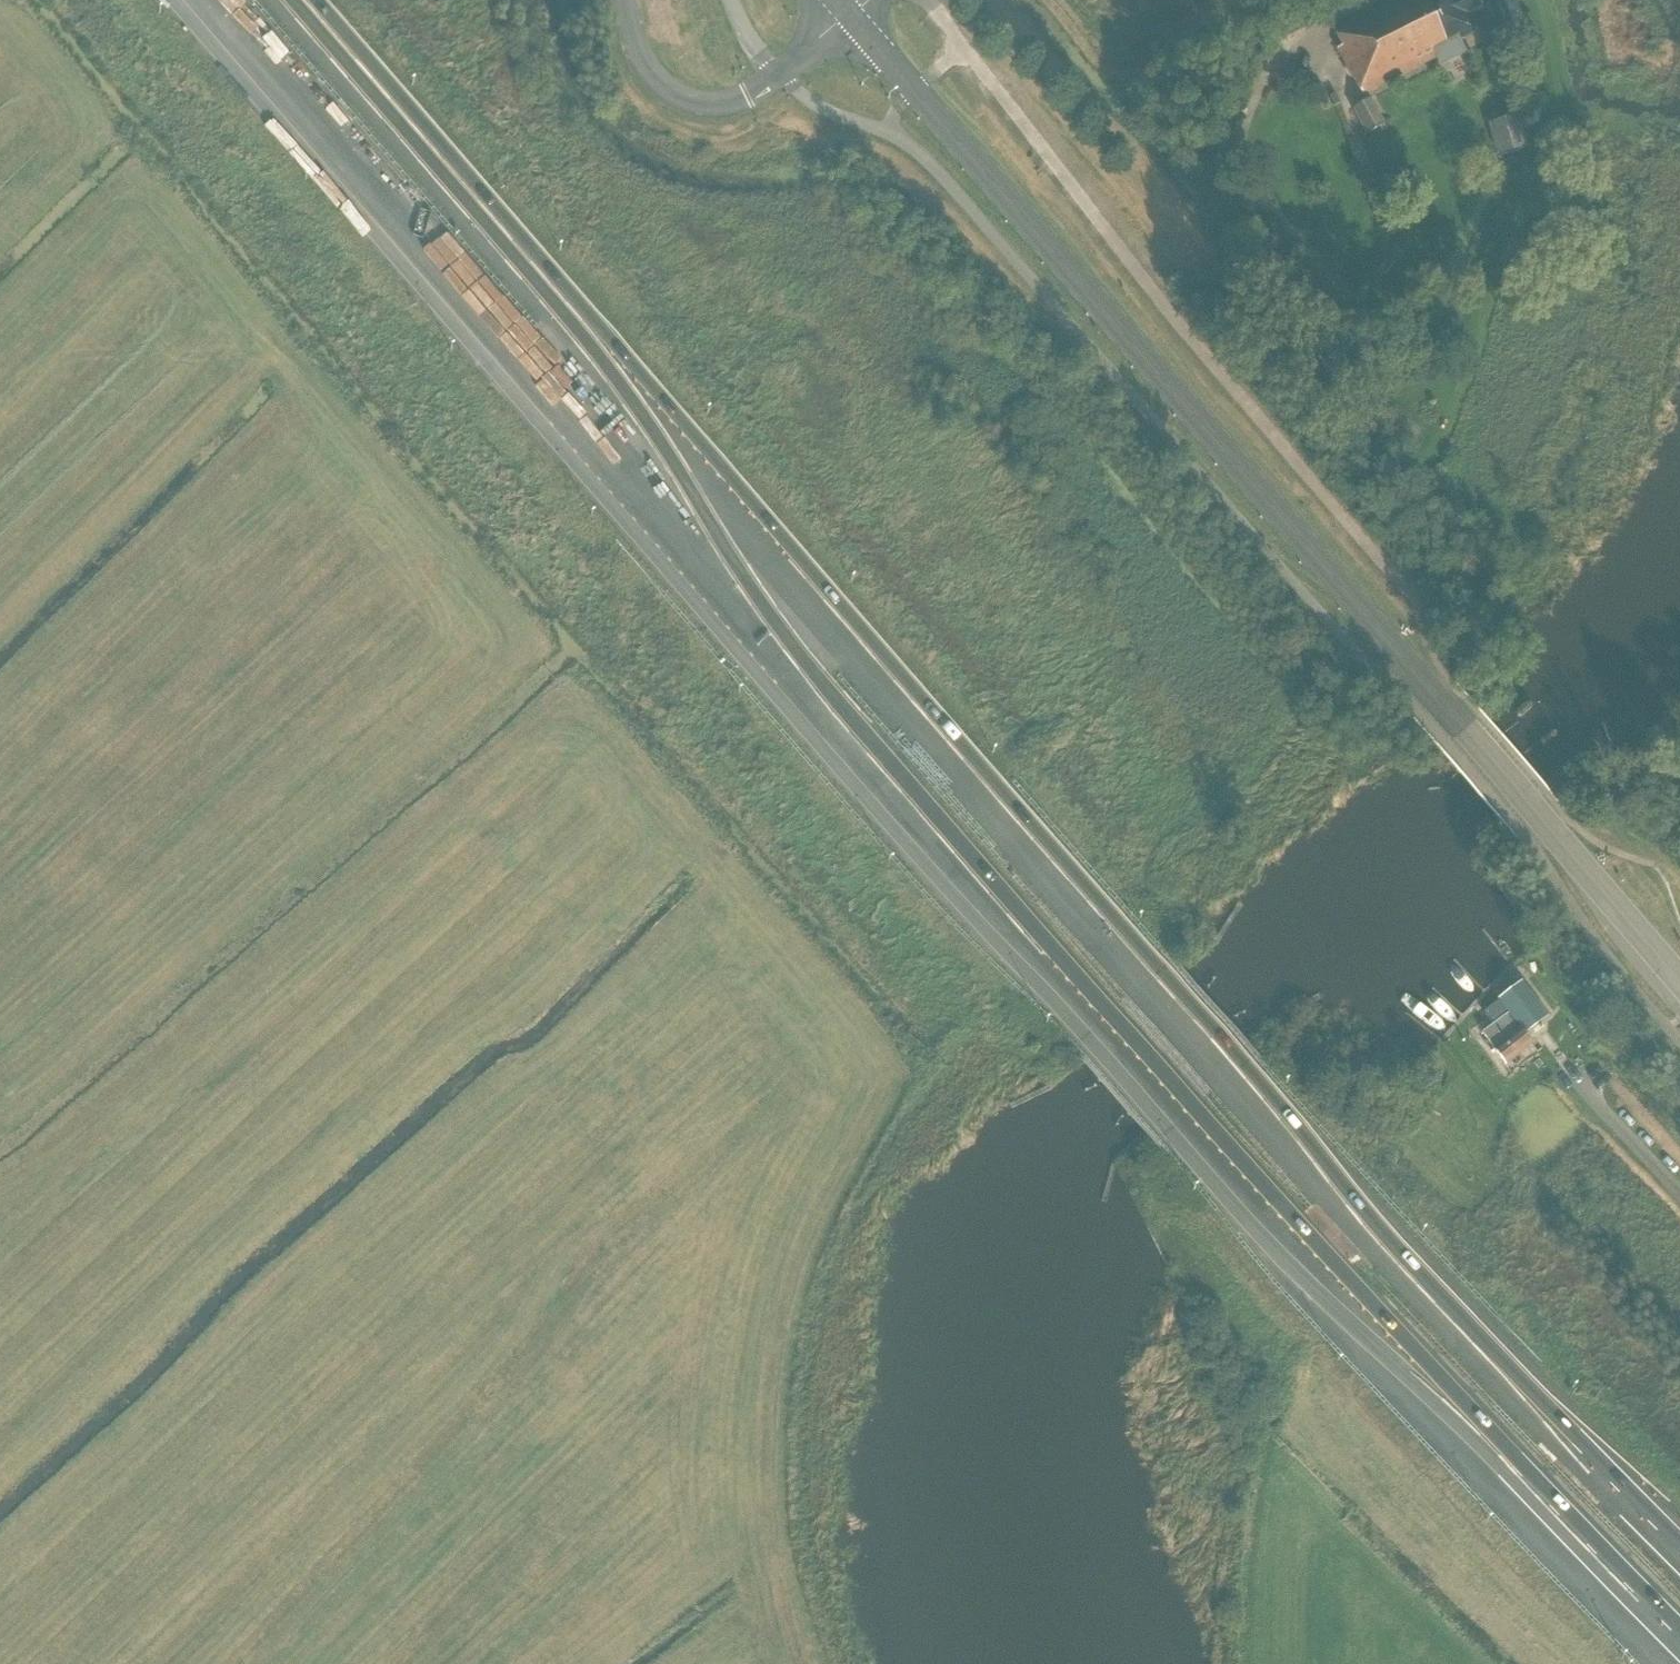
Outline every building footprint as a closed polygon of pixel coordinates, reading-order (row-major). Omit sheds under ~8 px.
[(1467,13),(1481,6),(1479,0),(1395,0),(1334,30),(1342,46),(1337,49),(1362,94),(1470,41),(1467,36),(1476,31),(1467,13)] [(1381,131),(1385,129),(1383,124),(1384,124),(1371,99),(1353,109),(1366,133),(1379,126),(1381,131)] [(1491,125),(1500,155),(1526,147),(1517,117),(1491,125)] [(1521,981),(1509,991),(1505,993),(1498,999),(1508,1013),(1482,1032),(1494,1049),(1505,1064),(1532,1043),(1525,1034),(1548,1017),(1521,981)]
